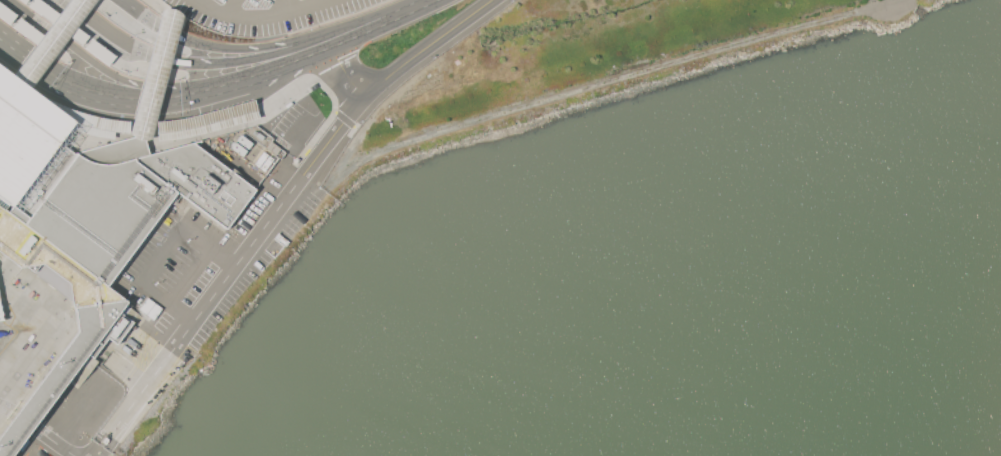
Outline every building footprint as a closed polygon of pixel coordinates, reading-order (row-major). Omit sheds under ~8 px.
[(29,5),(32,0),(40,0),(59,15),(71,0),(98,0),(77,28),(89,37),(82,45),(71,36),(31,89),(22,82),(13,75),(37,44),(13,26),(19,17),(44,36),(53,23),(29,5)] [(10,24),(0,17),(0,3),(16,15),(10,24)] [(130,133),(162,12),(168,11),(174,12),(179,14),(183,18),(151,139),(148,140),(145,141),(140,139),(133,137),(131,135),(130,133)] [(85,47),(91,39),(115,57),(109,65),(85,47)] [(34,427),(12,455),(0,455),(0,436),(16,415),(77,332),(75,308),(72,308),(69,284),(43,264),(19,267),(0,253),(0,65),(13,75),(22,82),(31,89),(49,103),(74,122),(70,128),(60,142),(75,153),(133,137),(140,139),(145,141),(148,155),(193,143),(255,190),(226,229),(177,193),(106,286),(127,302),(119,312),(133,322),(116,344),(108,338),(93,358),(88,354),(34,427)] [(49,103),(50,100),(63,106),(76,111),(89,115),(103,118),(115,120),(129,122),(129,134),(114,133),(113,140),(99,138),(84,134),(70,128),(74,122),(49,103)] [(158,141),(173,139),(188,137),(203,134),(217,130),(259,119),(257,110),(254,101),(212,113),(198,116),(185,119),(171,121),(157,122),(158,141)]
